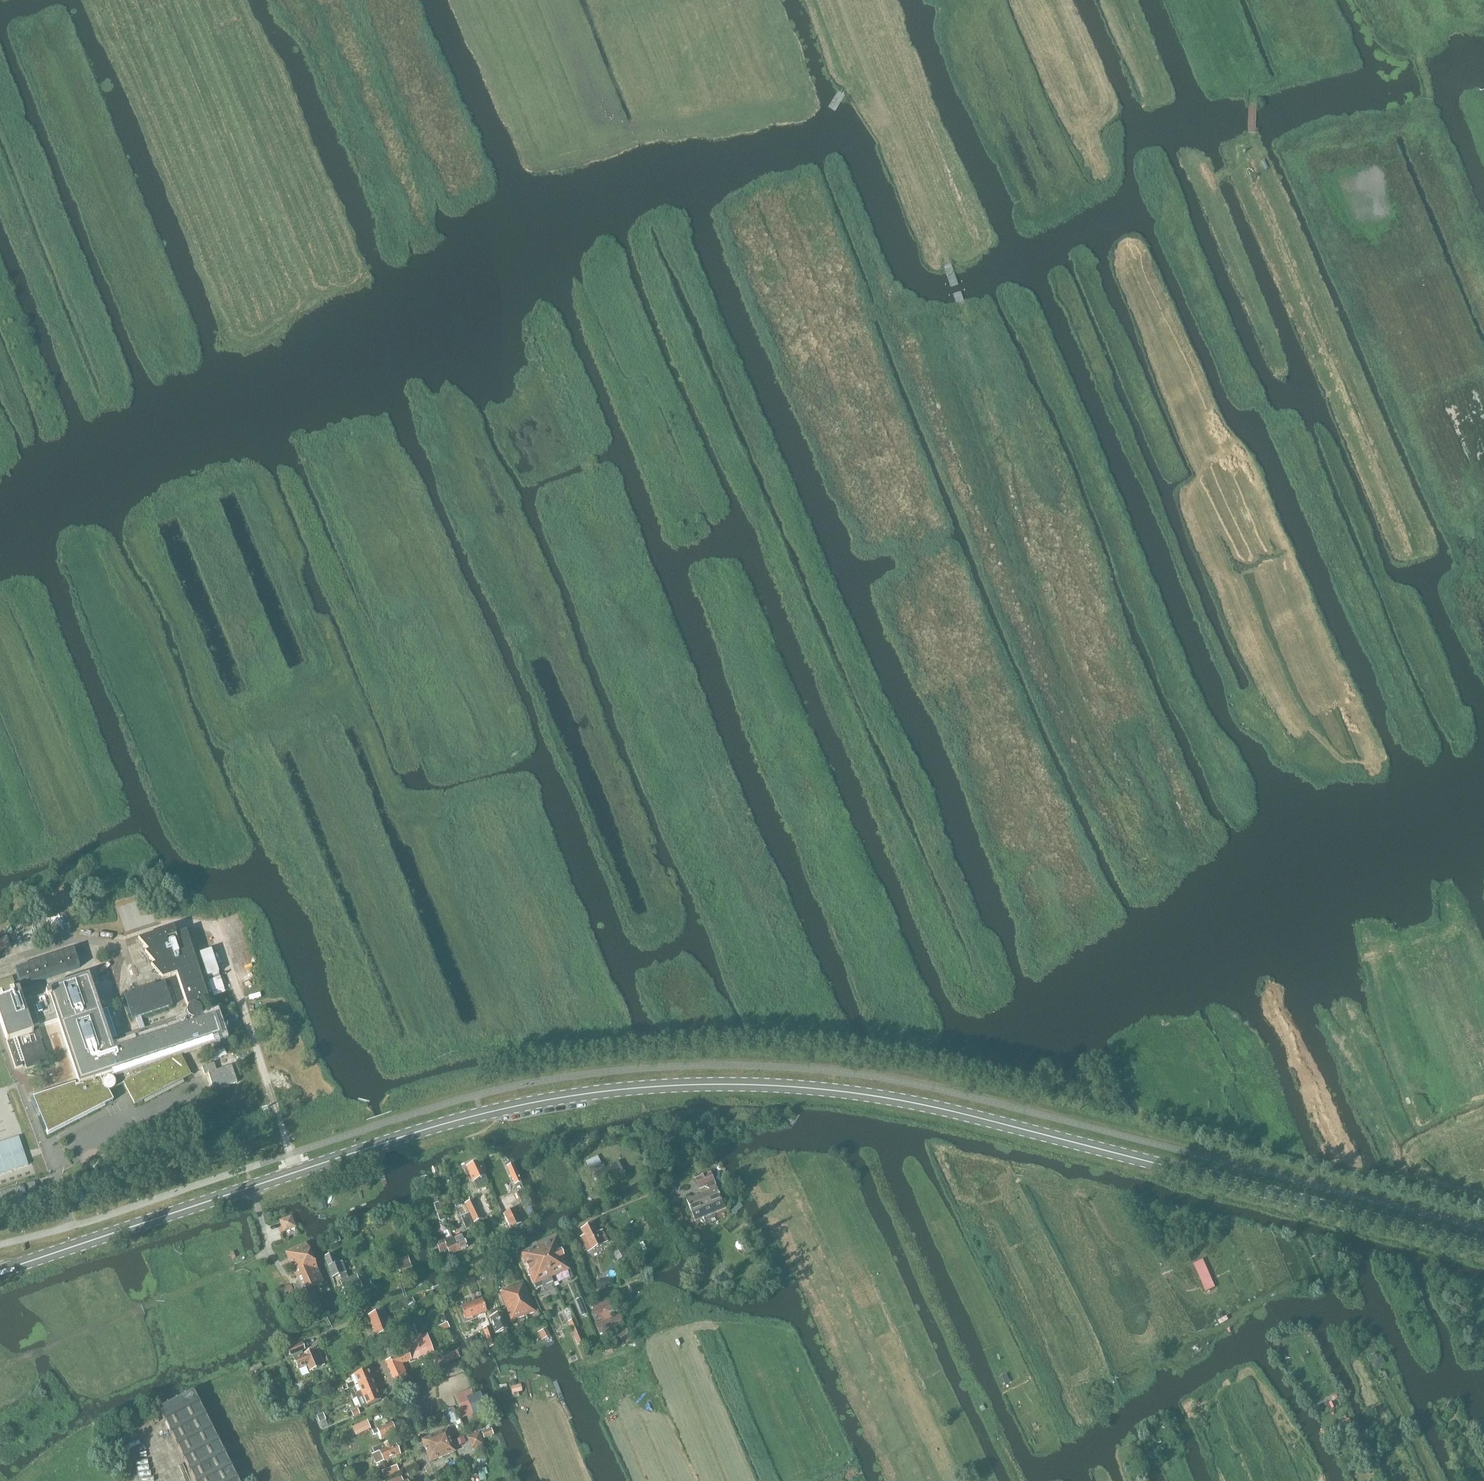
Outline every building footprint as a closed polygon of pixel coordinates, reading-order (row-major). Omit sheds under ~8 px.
[(7,1042),(16,1069),(23,1066),(25,1066),(27,1070),(48,1063),(45,1054),(42,1044),(41,1042),(40,1042),(36,1028),(39,1027),(58,1021),(60,1020),(79,1075),(82,1084),(82,1085),(76,1087),(75,1084),(32,1099),(46,1131),(48,1135),(113,1101),(108,1092),(109,1092),(110,1091),(111,1091),(112,1091),(112,1090),(113,1090),(114,1089),(122,1084),(125,1083),(135,1104),(134,1105),(134,1106),(192,1076),(191,1075),(190,1076),(179,1055),(172,1058),(171,1054),(180,1051),(222,1037),(215,1017),(214,1017),(201,1021),(199,1019),(200,1018),(200,1017),(201,1017),(201,1016),(201,1015),(201,1014),(201,1013),(201,1012),(201,1011),(200,1010),(200,1009),(199,1009),(198,1008),(197,1007),(196,1007),(195,1007),(195,1004),(208,999),(187,938),(185,932),(175,936),(173,929),(160,933),(138,941),(148,952),(144,953),(155,965),(151,966),(162,979),(170,976),(177,974),(181,988),(188,1006),(189,1009),(189,1010),(188,1010),(188,1011),(187,1012),(187,1013),(187,1014),(187,1015),(187,1016),(188,1017),(189,1018),(189,1019),(190,1020),(191,1020),(192,1021),(193,1021),(193,1024),(186,1026),(185,1022),(180,1023),(182,1028),(172,1031),(169,1021),(144,1029),(136,1032),(117,1038),(107,1009),(100,1011),(88,976),(87,977),(86,974),(67,980),(68,983),(47,990),(49,994),(46,995),(46,996),(23,1004),(18,991),(0,997),(0,1020),(7,1042)] [(33,981),(81,968),(76,950),(16,967),(20,982),(32,979),(33,981)] [(17,990),(14,981),(0,985),(0,996),(17,990)] [(132,1020),(172,1006),(164,983),(156,986),(155,982),(127,992),(128,995),(124,997),(132,1020)] [(209,1055),(211,1061),(219,1058),(217,1052),(209,1055)] [(202,1067),(205,1075),(208,1073),(214,1090),(237,1082),(231,1066),(216,1071),(214,1063),(202,1067)] [(597,1156),(585,1162),(589,1169),(591,1168),(601,1163),(597,1156)] [(466,1168),(474,1184),(480,1197),(476,1199),(482,1212),(491,1208),(477,1180),(484,1177),(477,1162),(476,1163),(474,1162),(472,1164),(471,1166),(466,1168)] [(594,1174),(598,1182),(609,1177),(613,1184),(625,1178),(618,1162),(594,1174)] [(513,1164),(506,1167),(514,1186),(521,1183),(513,1164)] [(379,1171),(357,1178),(358,1183),(381,1177),(379,1171)] [(696,1179),(700,1189),(705,1187),(709,1189),(710,1191),(687,1200),(692,1213),(723,1201),(711,1173),(696,1179)] [(517,1193),(522,1203),(528,1201),(523,1190),(517,1193)] [(322,1193),(315,1194),(320,1210),(326,1208),(322,1193)] [(458,1198),(453,1200),(456,1208),(461,1205),(458,1198)] [(473,1201),(464,1204),(473,1223),(482,1219),(473,1201)] [(434,1206),(440,1222),(444,1220),(439,1204),(434,1206)] [(503,1214),(510,1229),(521,1223),(514,1209),(503,1214)] [(680,1213),(673,1216),(679,1229),(686,1226),(680,1213)] [(461,1219),(466,1230),(474,1227),(469,1215),(461,1219)] [(290,1217),(280,1221),(285,1232),(295,1227),(290,1217)] [(580,1237),(588,1252),(603,1245),(592,1224),(580,1229),(583,1236),(580,1237)] [(467,1232),(453,1238),(455,1241),(459,1251),(467,1248),(464,1240),(469,1237),(467,1232)] [(455,1241),(453,1238),(444,1242),(443,1240),(435,1244),(439,1253),(447,1250),(449,1256),(459,1251),(455,1241)] [(520,1253),(533,1284),(534,1284),(535,1289),(543,1285),(541,1281),(569,1269),(555,1238),(520,1253)] [(609,1246),(624,1271),(632,1266),(617,1241),(609,1246)] [(287,1252),(295,1272),(315,1264),(306,1244),(287,1252)] [(345,1297),(362,1291),(357,1276),(348,1279),(345,1273),(346,1273),(342,1262),(335,1264),(332,1255),(324,1258),(332,1278),(340,1276),(342,1281),(340,1282),(345,1297)] [(396,1261),(400,1277),(413,1274),(408,1257),(396,1261)] [(1194,1262),(1206,1290),(1216,1286),(1204,1258),(1194,1262)] [(315,1264),(295,1272),(300,1284),(294,1286),(304,1309),(318,1303),(311,1287),(323,1282),(315,1264)] [(603,1280),(596,1282),(597,1289),(605,1288),(603,1280)] [(500,1292),(511,1321),(535,1312),(524,1284),(500,1292)] [(564,1309),(573,1305),(566,1287),(557,1290),(564,1309)] [(583,1297),(577,1298),(581,1315),(587,1313),(583,1297)] [(460,1308),(465,1320),(486,1312),(482,1299),(460,1308)] [(590,1306),(595,1316),(614,1308),(611,1299),(590,1306)] [(570,1308),(564,1310),(568,1320),(574,1318),(570,1308)] [(368,1318),(376,1338),(391,1333),(384,1312),(368,1318)] [(490,1318),(495,1334),(502,1331),(505,1338),(511,1336),(502,1313),(490,1318)] [(596,1324),(599,1333),(624,1325),(621,1315),(596,1324)] [(413,1325),(394,1332),(398,1342),(417,1335),(413,1325)] [(581,1336),(576,1326),(571,1328),(575,1338),(581,1336)] [(483,1329),(487,1341),(493,1339),(489,1327),(483,1329)] [(550,1336),(546,1328),(540,1332),(544,1339),(550,1336)] [(426,1347),(421,1333),(412,1337),(396,1344),(400,1354),(393,1356),(394,1358),(387,1361),(386,1364),(392,1378),(395,1379),(406,1374),(401,1364),(432,1351),(429,1345),(426,1347)] [(487,1341),(489,1348),(495,1345),(493,1339),(487,1341)] [(303,1351),(300,1344),(287,1349),(290,1356),(303,1351)] [(317,1349),(293,1359),(298,1370),(307,1366),(309,1372),(324,1366),(317,1349)] [(440,1368),(444,1379),(462,1371),(458,1360),(440,1368)] [(354,1375),(358,1385),(372,1379),(367,1369),(354,1375)] [(358,1385),(362,1395),(376,1390),(372,1379),(358,1385)] [(512,1394),(522,1393),(522,1385),(518,1385),(517,1382),(511,1382),(512,1394)] [(376,1390),(362,1395),(356,1398),(360,1408),(380,1400),(376,1390)] [(473,1396),(471,1390),(455,1396),(461,1415),(472,1412),(472,1414),(486,1409),(480,1394),(473,1396)] [(194,1480),(238,1480),(192,1391),(158,1410),(194,1480)] [(341,1398),(343,1404),(350,1401),(348,1395),(341,1398)] [(442,1412),(447,1425),(459,1421),(455,1407),(442,1412)] [(317,1416),(319,1422),(325,1419),(323,1414),(317,1416)] [(370,1428),(367,1420),(352,1426),(355,1435),(370,1428)] [(372,1431),(374,1435),(378,1433),(381,1440),(396,1434),(391,1423),(372,1431)] [(481,1432),(484,1438),(493,1435),(491,1429),(481,1432)] [(421,1440),(425,1451),(451,1441),(446,1430),(421,1440)] [(479,1433),(467,1438),(470,1445),(482,1441),(479,1433)] [(396,1445),(392,1446),(390,1441),(372,1449),(374,1453),(372,1454),(376,1465),(383,1461),(384,1462),(400,1455),(396,1445)] [(451,1441),(425,1451),(430,1461),(455,1452),(451,1441)] [(381,1471),(384,1478),(399,1472),(397,1465),(381,1471)]
